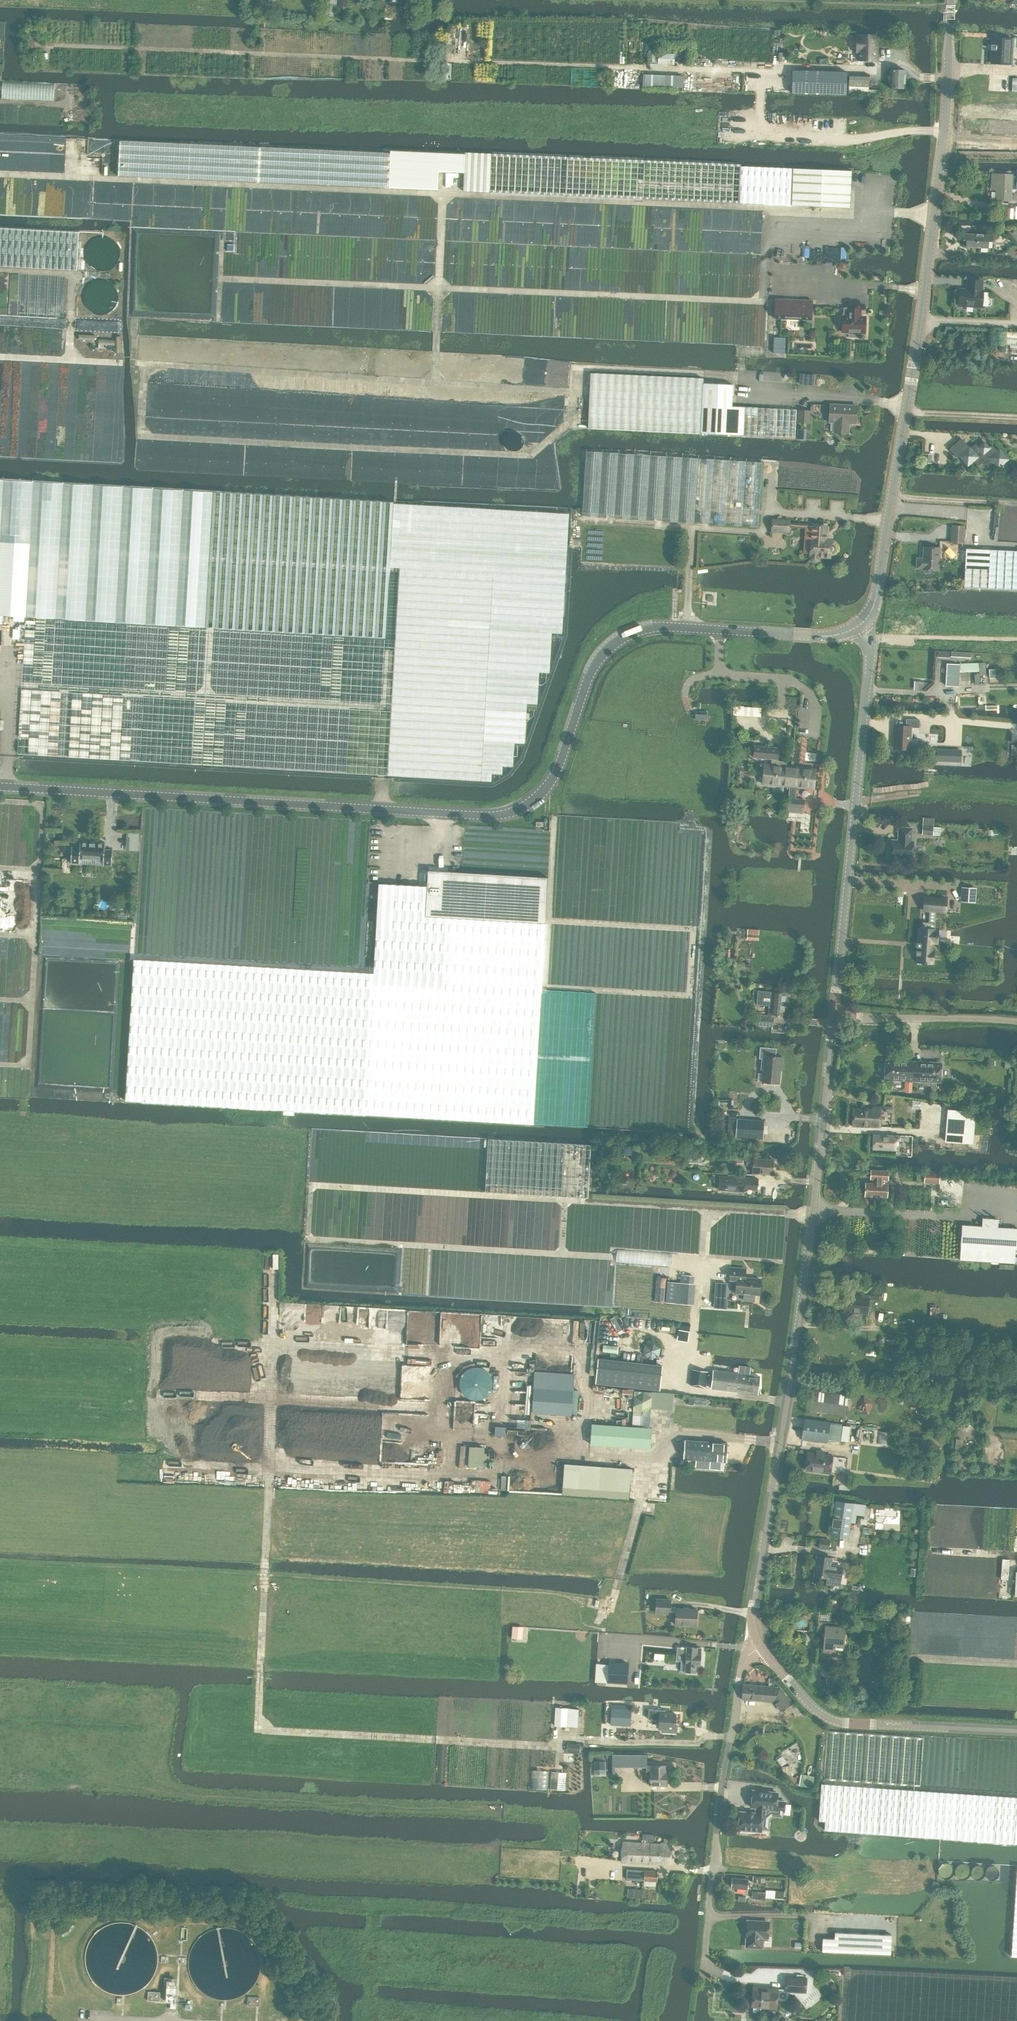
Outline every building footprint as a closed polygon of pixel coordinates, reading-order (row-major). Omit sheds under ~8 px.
[(337,0),(325,0),(324,16),(336,17),(337,0)] [(399,10),(403,11),(405,8),(405,3),(407,1),(407,0),(386,0),(389,3),(397,3),(396,8),(398,10),(399,10)] [(876,60),(876,36),(859,35),(859,37),(857,37),(856,52),(859,52),(858,60),(876,60)] [(1009,64),(1010,51),(1013,51),(1014,39),(993,38),(992,64),(1009,64)] [(674,65),(674,54),(658,53),(657,65),(674,65)] [(890,82),(890,88),(905,89),(905,71),(891,70),(890,76),(888,76),(888,82),(890,82)] [(792,71),(791,93),(836,95),(844,95),(846,95),(847,72),(839,72),(792,71)] [(848,93),(877,94),(877,90),(868,90),(869,75),(849,74),(848,93)] [(464,173),(463,191),(791,205),(850,208),(850,207),(841,207),(842,186),(851,187),(851,171),(740,166),(740,164),(465,152),(465,154),(390,151),(390,153),(119,141),(118,176),(389,188),(437,190),(438,172),(464,173)] [(1000,173),(1000,174),(992,174),(991,190),(996,190),(996,200),(1010,201),(1011,189),(1016,190),(1016,175),(1016,176),(1012,176),(1012,174),(1000,173)] [(111,320),(114,237),(0,231),(0,314),(111,320)] [(966,239),(966,244),(966,246),(988,247),(988,240),(992,240),(992,234),(963,233),(963,239),(966,239)] [(959,289),(958,305),(982,307),(983,291),(982,291),(982,280),(967,279),(967,286),(968,286),(968,290),(959,289)] [(812,302),(775,300),(774,319),(811,321),(812,302)] [(848,308),(844,308),(844,316),(843,316),(842,332),(849,332),(849,337),(858,337),(858,332),(865,333),(866,317),(861,317),(861,309),(848,308)] [(1006,345),(1016,345),(1016,332),(1006,331),(1006,345)] [(774,337),(773,353),(785,353),(785,338),(774,337)] [(795,437),(796,409),(732,406),(733,384),(703,383),(703,378),(590,373),(587,428),(700,433),(795,437)] [(855,423),(856,406),(831,405),(830,421),(836,422),(836,432),(848,432),(848,422),(855,423)] [(810,423),(811,411),(799,410),(798,422),(810,423)] [(961,438),(949,449),(957,458),(959,456),(968,466),(973,461),(978,466),(983,461),(988,467),(994,462),(998,468),(1008,459),(1000,450),(998,452),(993,445),(990,448),(985,442),(979,447),(976,444),(971,449),(969,447),(961,438)] [(758,527),(762,462),(586,451),(582,515),(758,527)] [(923,455),(923,462),(931,463),(931,455),(923,455)] [(116,622),(124,486),(0,479),(0,615),(26,617),(116,622)] [(394,502),(124,486),(116,622),(385,638),(394,502)] [(812,529),(812,532),(811,540),(810,540),(809,555),(810,555),(810,558),(810,560),(812,561),(816,561),(817,560),(818,558),(818,555),(829,556),(830,551),(831,551),(832,550),(833,549),(832,547),(831,546),(830,546),(830,541),(824,541),(825,526),(812,525),(789,523),(789,520),(772,519),(771,531),(788,532),(788,530),(788,527),(812,529)] [(952,525),(950,542),(964,543),(965,526),(952,525)] [(939,570),(940,548),(924,547),(923,558),(917,558),(917,568),(923,568),(922,569),(939,570)] [(964,587),(1016,590),(1016,551),(966,549),(964,587)] [(959,665),(958,672),(959,672),(978,671),(978,663),(959,664),(959,665)] [(958,686),(958,672),(959,665),(947,664),(946,685),(958,686)] [(914,681),(914,690),(923,690),(923,689),(931,682),(914,681)] [(707,720),(707,711),(699,711),(699,712),(699,720),(707,720)] [(919,728),(919,720),(906,719),(906,726),(895,726),(894,748),(910,749),(911,727),(919,728)] [(986,744),(986,727),(976,727),(976,724),(959,724),(959,743),(986,744)] [(1009,743),(1008,757),(1016,757),(1016,744),(1009,743)] [(777,760),(778,748),(754,746),(753,758),(772,759),(777,760)] [(936,749),(935,761),(960,762),(960,750),(936,749)] [(765,784),(789,786),(791,767),(786,767),(786,761),(777,760),(772,759),(771,765),(767,765),(765,784)] [(814,788),(816,769),(791,767),(789,786),(787,812),(802,813),(802,809),(803,810),(804,800),(794,799),(795,787),(814,788)] [(747,782),(748,771),(739,770),(738,781),(747,782)] [(933,835),(934,818),(923,817),(922,834),(933,835)] [(911,841),(912,828),(899,827),(899,836),(900,836),(900,840),(892,840),(891,856),(912,857),(913,841),(911,841)] [(104,844),(81,842),(81,841),(80,841),(80,848),(72,848),(73,847),(72,847),(71,863),(79,863),(79,864),(80,858),(103,860),(103,865),(104,865),(111,865),(111,866),(112,866),(113,849),(112,849),(112,850),(105,850),(105,843),(104,843),(104,844)] [(373,973),(365,1114),(533,1124),(548,877),(428,870),(426,886),(379,883),(373,973)] [(946,911),(947,897),(925,896),(924,909),(946,911)] [(915,949),(914,955),(921,956),(921,957),(923,957),(923,956),(930,956),(931,943),(928,943),(928,936),(934,936),(935,924),(933,923),(933,917),(920,916),(920,922),(917,922),(916,936),(915,936),(914,941),(915,941),(915,944),(914,944),(914,949),(915,949)] [(747,935),(747,939),(753,939),(754,935),(758,935),(759,930),(752,930),(752,935),(747,935)] [(365,1114),(373,973),(134,959),(125,1100),(365,1114)] [(758,990),(757,1001),(769,1002),(772,1006),(772,1007),(770,1007),(770,1013),(771,1013),(771,1014),(777,1015),(777,1016),(778,1016),(778,1018),(785,1018),(785,1015),(786,1015),(788,987),(777,986),(777,990),(775,992),(758,990)] [(772,1025),(773,1017),(756,1016),(755,1023),(772,1025)] [(775,1057),(776,1048),(760,1047),(759,1058),(765,1059),(763,1082),(778,1083),(779,1070),(781,1070),(782,1057),(775,1057)] [(912,1079),(913,1063),(885,1062),(885,1065),(884,1067),(883,1073),(885,1074),(884,1078),(892,1078),(893,1080),(897,1080),(899,1079),(912,1079)] [(940,1080),(940,1077),(942,1076),(942,1069),(941,1068),(941,1064),(913,1063),(912,1079),(926,1080),(927,1081),(931,1081),(933,1080),(940,1080)] [(852,1108),(851,1126),(880,1127),(880,1112),(892,1113),(892,1107),(881,1107),(880,1109),(852,1108)] [(947,1109),(944,1141),(972,1144),(975,1111),(947,1109)] [(737,1119),(735,1136),(763,1139),(764,1121),(737,1119)] [(873,1134),(872,1149),(895,1150),(896,1135),(873,1134)] [(588,1198),(591,1145),(488,1139),(485,1192),(588,1198)] [(624,1146),(624,1154),(631,1155),(632,1147),(624,1146)] [(728,1154),(728,1161),(743,1163),(744,1156),(728,1154)] [(747,1158),(746,1166),(752,1166),(751,1173),(772,1175),(773,1160),(747,1158)] [(888,1181),(888,1172),(871,1171),(871,1179),(874,1179),(874,1184),(866,1184),(865,1196),(887,1198),(887,1185),(886,1185),(886,1181),(888,1181)] [(939,1183),(939,1171),(924,1171),(924,1182),(939,1183)] [(720,1176),(719,1189),(744,1191),(745,1188),(758,1189),(758,1179),(720,1176)] [(960,1259),(1015,1263),(1015,1261),(1016,1261),(1016,1257),(1015,1257),(1016,1249),(1016,1245),(1016,1229),(998,1227),(999,1219),(982,1218),(981,1226),(962,1225),(960,1246),(960,1259)] [(759,1295),(760,1280),(745,1279),(745,1271),(730,1270),(729,1281),(736,1281),(735,1293),(744,1294),(744,1301),(754,1302),(754,1295),(759,1295)] [(692,1284),(693,1276),(681,1275),(680,1283),(668,1282),(666,1303),(692,1305),(694,1284),(692,1284)] [(878,1300),(879,1291),(864,1290),(863,1297),(845,1295),(843,1312),(867,1314),(869,1300),(878,1300)] [(687,1342),(689,1332),(678,1330),(677,1340),(687,1342)] [(650,1359),(658,1357),(660,1348),(654,1341),(646,1343),(644,1353),(650,1359)] [(598,1359),(595,1383),(660,1390),(662,1366),(598,1359)] [(475,1400),(476,1400),(478,1400),(479,1399),(481,1399),(483,1398),(484,1398),(485,1397),(486,1396),(488,1395),(489,1394),(490,1392),(491,1390),(492,1388),(492,1387),(492,1386),(492,1384),(492,1382),(492,1380),(492,1378),(491,1377),(491,1376),(490,1375),(490,1374),(489,1373),(488,1372),(487,1371),(485,1370),(484,1369),(482,1368),(480,1367),(478,1367),(476,1367),(474,1367),(472,1367),(471,1368),(469,1368),(468,1369),(467,1369),(466,1370),(464,1372),(463,1373),(462,1374),(461,1375),(461,1376),(461,1377),(460,1379),(460,1380),(459,1382),(459,1383),(459,1384),(459,1385),(460,1386),(460,1387),(460,1388),(461,1390),(462,1392),(462,1393),(463,1393),(464,1395),(465,1396),(466,1397),(467,1397),(470,1399),(472,1399),(474,1400),(475,1400)] [(748,1375),(749,1369),(739,1367),(738,1374),(713,1371),(711,1389),(756,1394),(759,1377),(748,1375)] [(705,1388),(708,1371),(693,1369),(690,1385),(705,1388)] [(576,1415),(578,1390),(573,1390),(574,1375),(534,1372),(532,1413),(571,1415),(571,1414),(576,1415)] [(845,1415),(847,1395),(809,1388),(805,1410),(845,1415)] [(635,1391),(632,1427),(648,1428),(650,1408),(673,1410),(674,1394),(635,1391)] [(827,1443),(839,1442),(841,1426),(830,1425),(830,1424),(804,1420),(802,1440),(827,1443)] [(592,1424),(590,1444),(650,1448),(651,1429),(648,1428),(632,1427),(592,1424)] [(708,1461),(726,1462),(727,1442),(685,1439),(684,1459),(699,1460),(699,1468),(708,1469),(708,1461)] [(825,1456),(825,1454),(816,1453),(816,1455),(808,1454),(806,1471),(830,1474),(832,1457),(825,1456)] [(600,1466),(598,1497),(630,1499),(632,1468),(600,1466)] [(864,1515),(865,1506),(835,1501),(831,1535),(848,1537),(852,1513),(864,1515)] [(899,1523),(900,1508),(875,1508),(874,1529),(883,1529),(883,1523),(899,1523)] [(820,1539),(819,1547),(829,1549),(830,1540),(820,1539)] [(841,1579),(842,1567),(830,1566),(831,1558),(818,1556),(815,1576),(829,1578),(841,1579)] [(1008,1579),(1010,1559),(1002,1559),(1001,1579),(1008,1579)] [(696,1625),(697,1609),(676,1609),(676,1607),(670,1607),(671,1599),(656,1599),(655,1614),(676,1614),(675,1625),(696,1625)] [(831,1599),(830,1612),(837,1613),(838,1600),(831,1599)] [(844,1648),(845,1628),(836,1628),(836,1623),(818,1622),(817,1633),(825,1633),(824,1655),(835,1656),(835,1647),(844,1648)] [(677,1647),(676,1660),(681,1661),(680,1671),(696,1672),(696,1664),(700,1665),(701,1655),(699,1655),(700,1647),(687,1646),(687,1648),(677,1647)] [(627,1683),(628,1663),(608,1662),(607,1682),(627,1683)] [(781,1711),(791,1702),(779,1687),(743,1684),(742,1699),(774,1702),(781,1711)] [(578,1727),(579,1709),(555,1708),(554,1726),(578,1727)] [(630,1726),(631,1710),(611,1708),(610,1724),(630,1726)] [(677,1728),(675,1728),(676,1714),(665,1713),(665,1710),(649,1709),(648,1719),(660,1719),(659,1727),(662,1727),(662,1731),(676,1732),(677,1728)] [(580,1754),(580,1744),(567,1743),(566,1753),(580,1754)] [(612,1765),(647,1765),(647,1755),(613,1755),(612,1765)] [(667,1785),(666,1765),(646,1765),(647,1775),(650,1775),(651,1785),(667,1785)] [(789,1766),(782,1767),(783,1775),(790,1774),(789,1766)] [(551,1771),(550,1789),(565,1790),(566,1772),(551,1771)] [(956,1793),(821,1783),(819,1820),(825,1820),(824,1830),(914,1836),(953,1838),(1016,1843),(1016,1797),(956,1793)] [(741,1812),(739,1829),(741,1829),(741,1830),(747,1831),(747,1830),(762,1831),(762,1828),(768,1828),(769,1818),(772,1815),(782,1816),(782,1812),(784,1812),(785,1801),(777,1800),(778,1793),(753,1790),(751,1807),(756,1807),(755,1813),(741,1812)] [(649,1863),(651,1835),(643,1834),(642,1843),(623,1842),(621,1862),(649,1863)] [(661,1844),(653,1844),(654,1835),(651,1835),(649,1863),(670,1864),(672,1843),(661,1843),(661,1844)] [(643,1880),(644,1870),(626,1868),(626,1879),(643,1880)] [(657,1881),(657,1871),(644,1870),(643,1880),(657,1881)] [(685,1884),(686,1873),(673,1872),(672,1883),(685,1884)] [(749,1887),(750,1882),(748,1882),(748,1879),(732,1877),(731,1888),(747,1889),(748,1887),(749,1887)] [(642,1898),(642,1889),(628,1888),(628,1897),(642,1898)] [(766,1893),(765,1898),(783,1899),(784,1891),(766,1890),(766,1893)] [(768,1937),(768,1923),(747,1922),(747,1936),(748,1936),(747,1946),(761,1946),(762,1936),(768,1937)] [(822,1938),(822,1951),(890,1954),(891,1934),(834,1932),(834,1938),(822,1938)] [(785,1975),(784,1991),(806,1992),(807,1977),(785,1975)] [(176,2002),(177,1981),(167,1980),(166,2001),(176,2002)] [(753,1990),(752,2006),(776,2007),(777,1988),(769,1988),(769,1991),(753,1990)] [(160,1992),(148,1991),(148,2000),(160,2000),(160,1992)] [(260,2006),(260,1997),(248,1996),(248,2005),(260,2006)]
